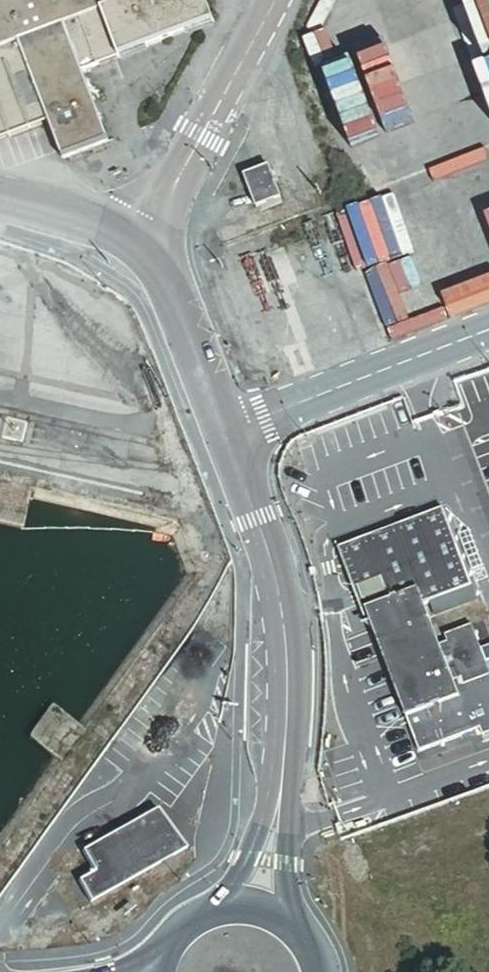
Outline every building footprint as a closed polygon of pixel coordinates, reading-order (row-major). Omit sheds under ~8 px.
[(72,50),(87,44),(96,68),(211,24),(202,0),(134,0),(105,11),(0,51),(0,142),(46,124),(61,164),(108,145),(81,74),(72,50)] [(105,11),(101,0),(0,0),(0,51),(105,11)] [(81,74),(96,68),(87,44),(72,50),(81,74)] [(268,171),(244,181),(257,215),(282,205),(268,171)] [(391,601),(362,612),(367,624),(369,623),(405,718),(458,698),(453,684),(460,681),(462,686),(488,676),(469,628),(445,637),(447,643),(438,647),(424,609),(429,607),(433,616),(475,600),(441,511),(338,550),(352,587),(381,576),(391,601)] [(352,587),(362,612),(391,601),(381,576),(352,587)] [(184,849),(160,807),(83,852),(95,873),(80,882),(91,902),(184,849)]
